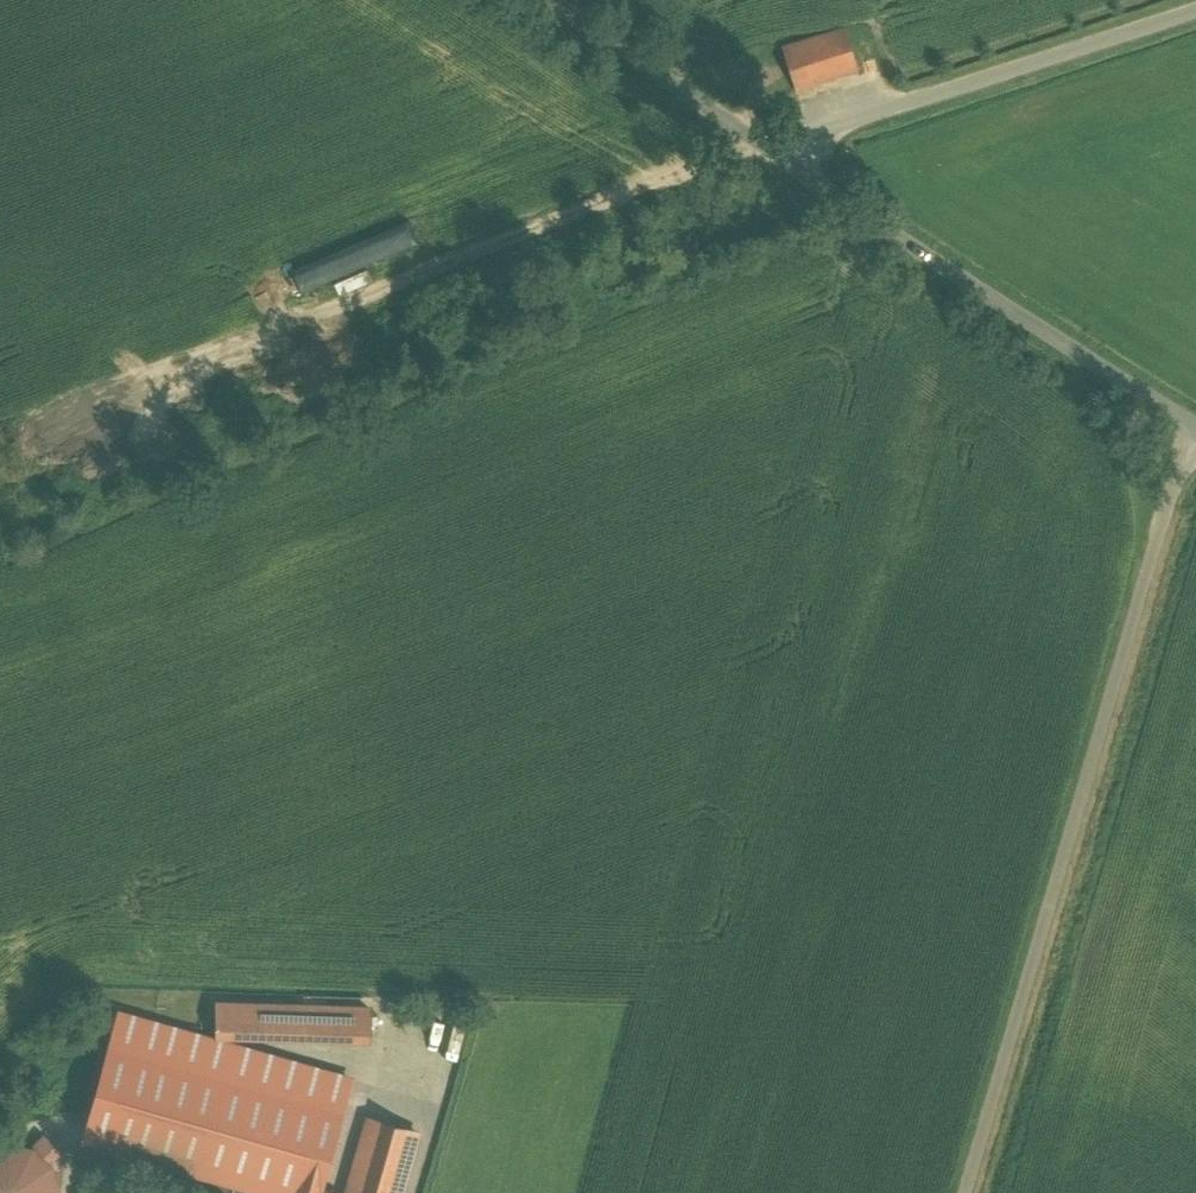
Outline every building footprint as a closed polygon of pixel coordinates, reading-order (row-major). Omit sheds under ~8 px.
[(851,26),(783,44),(796,94),(864,76),(851,26)] [(400,223),(262,273),(266,285),(274,283),(278,294),(409,246),(400,223)] [(379,993),(262,989),(261,1023),(378,1028),(379,993)] [(121,994),(81,1126),(272,1184),(270,1192),(405,1192),(427,1121),(372,1104),(354,1164),(327,1155),(355,1064),(121,994)] [(63,1191),(64,1161),(50,1137),(31,1126),(5,1123),(0,1125),(0,1192),(62,1192),(63,1191)]
